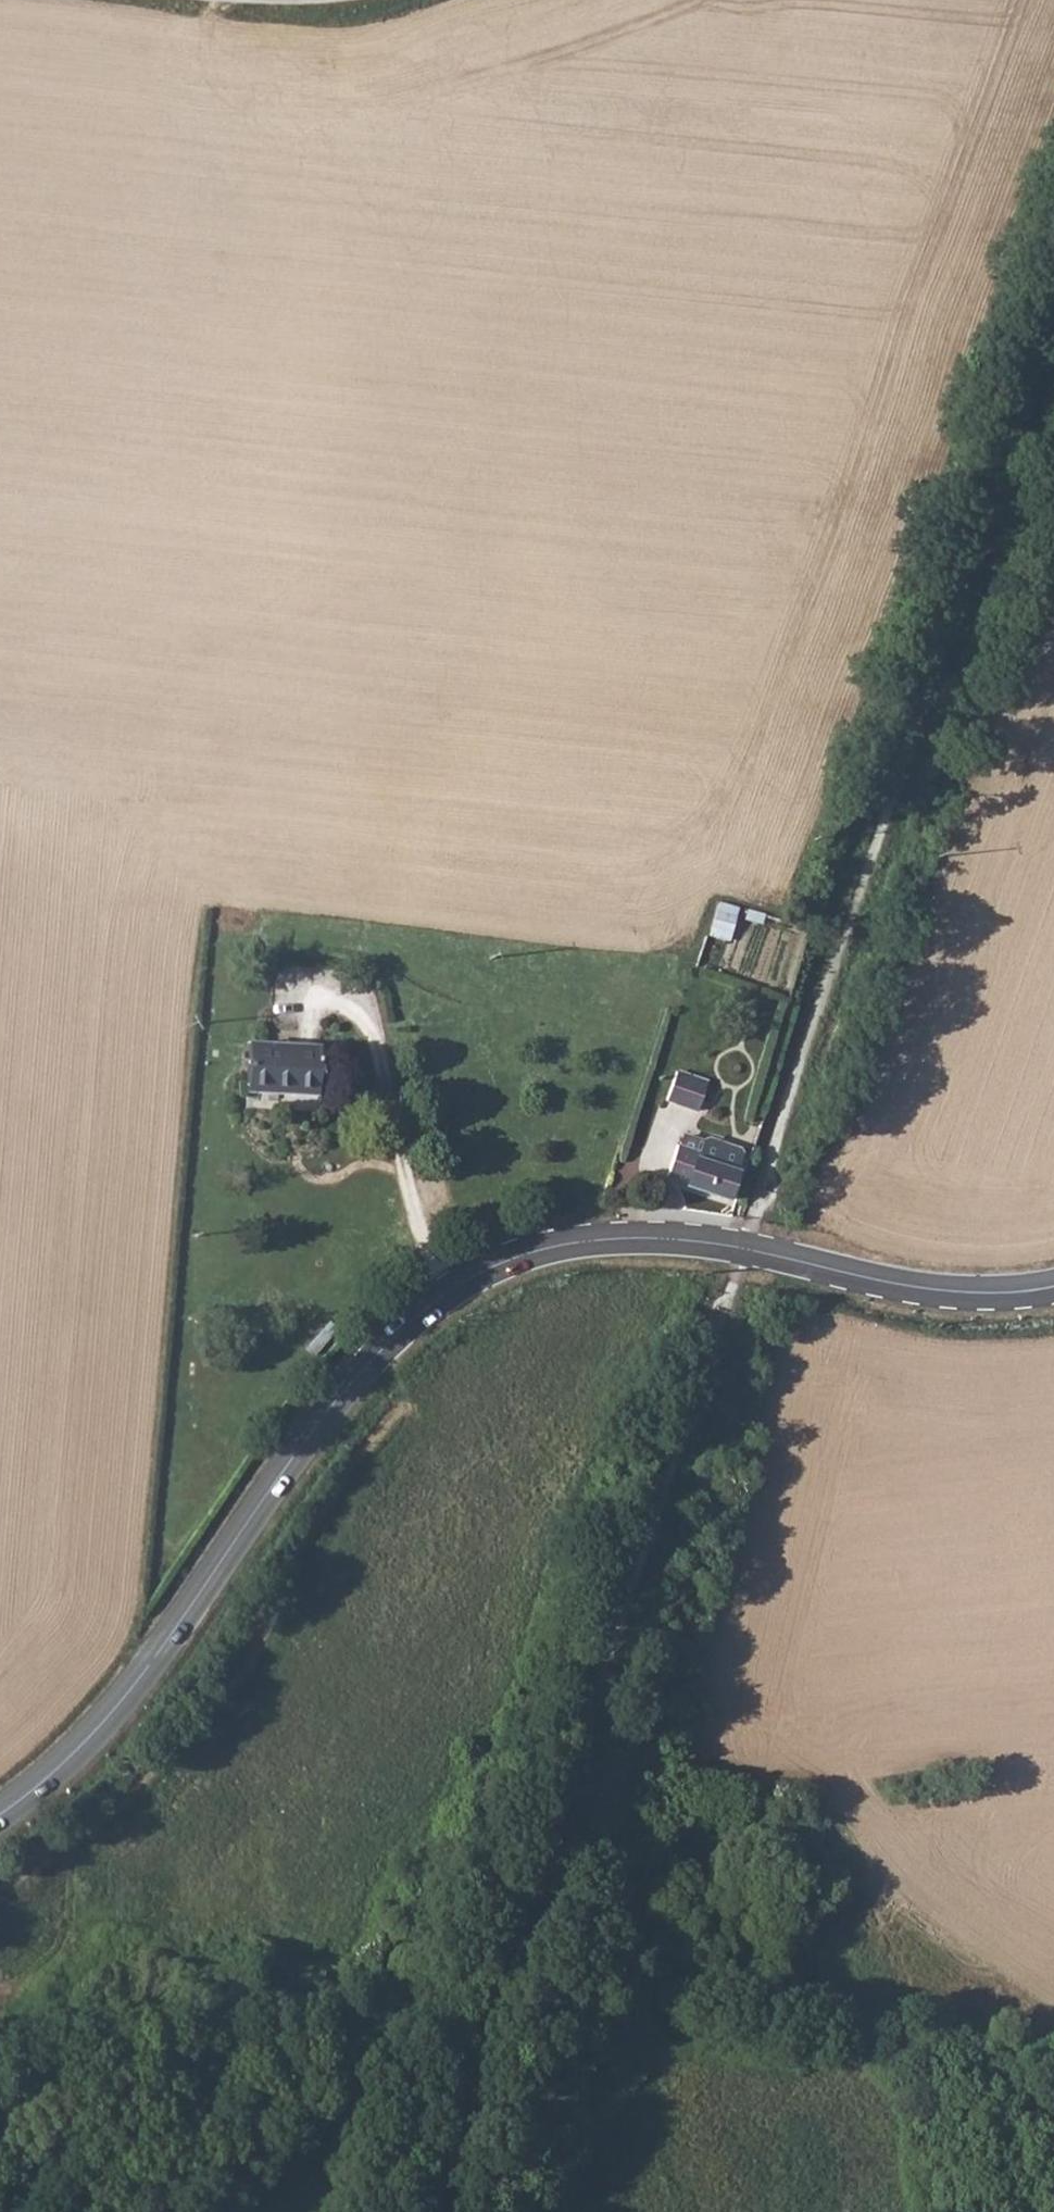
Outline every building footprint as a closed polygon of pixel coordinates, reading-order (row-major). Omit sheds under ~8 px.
[(712,931),(735,939),(745,907),(722,899),(712,931)] [(243,1087),(288,1091),(289,1101),(313,1103),(317,1049),(247,1044),(243,1087)] [(679,1068),(669,1099),(702,1110),(712,1079),(679,1068)] [(669,1184),(727,1202),(741,1153),(738,1147),(705,1138),(700,1141),(696,1154),(680,1149),(669,1184)]
